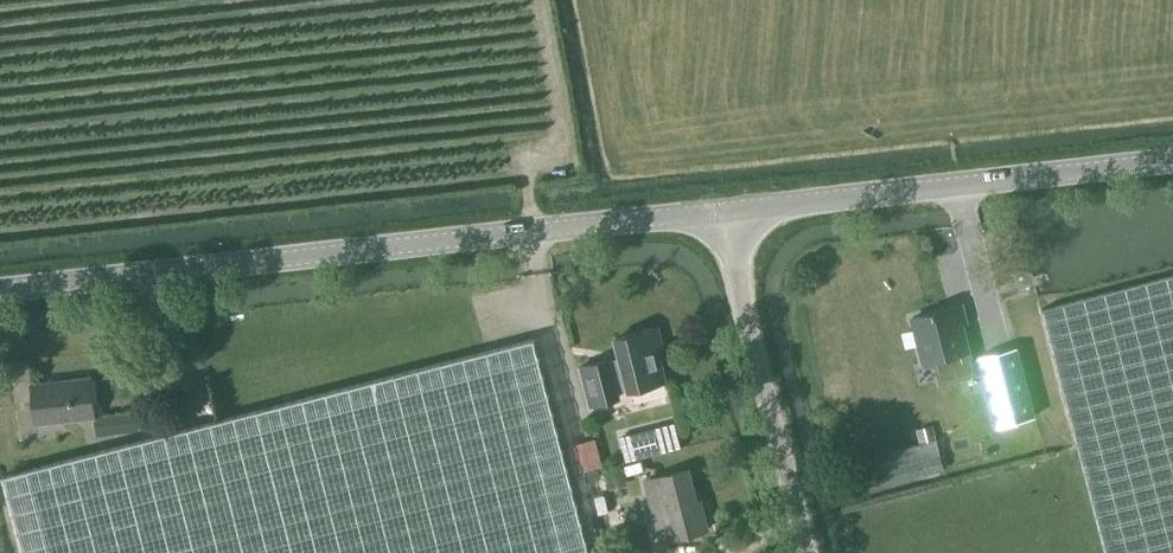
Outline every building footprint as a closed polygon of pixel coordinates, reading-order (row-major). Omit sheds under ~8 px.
[(1104,552),(1172,552),(1172,275),(1040,309),(1104,552)] [(969,359),(960,322),(965,321),(960,304),(910,317),(921,361),(933,358),(939,382),(981,371),(977,357),(969,359)] [(655,344),(660,343),(656,328),(614,338),(620,359),(608,362),(608,360),(580,367),(590,405),(617,398),(615,389),(627,386),(628,390),(664,381),(655,344)] [(532,339),(517,342),(196,425),(2,476),(22,552),(588,552),(532,339)] [(995,425),(1033,415),(1015,347),(977,357),(981,371),(995,425)] [(37,423),(95,417),(91,377),(32,384),(37,423)] [(139,430),(136,411),(93,418),(95,436),(139,430)] [(674,422),(619,436),(625,461),(681,447),(674,422)] [(596,436),(570,442),(577,470),(603,463),(596,436)] [(874,487),(943,469),(935,439),(866,457),(874,487)] [(701,507),(697,508),(687,470),(657,477),(644,480),(656,527),(666,525),(669,538),(706,529),(701,507)]
